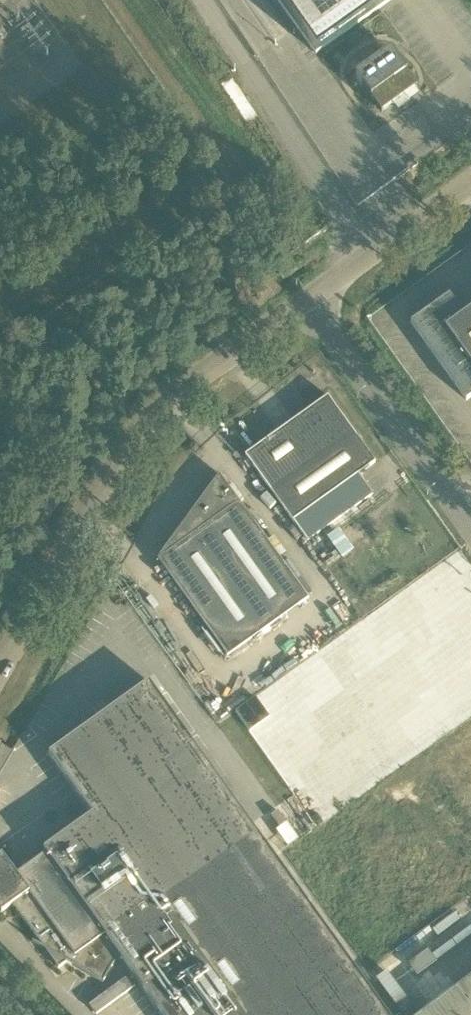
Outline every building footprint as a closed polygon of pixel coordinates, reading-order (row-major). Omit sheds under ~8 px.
[(316,53),(390,0),(277,0),(316,53)] [(379,111),(415,85),(384,42),(348,67),(379,111)] [(463,314),(449,294),(410,322),(466,400),(470,396),(470,308),(463,314)] [(328,396),(245,455),(292,521),(375,462),(328,396)] [(158,559),(227,657),(309,598),(219,474),(181,526),(189,536),(158,559)] [(342,558),(354,550),(339,529),(327,537),(342,558)] [(95,817),(17,873),(14,869),(16,865),(7,860),(2,853),(0,854),(0,909),(2,911),(12,904),(58,968),(66,962),(103,983),(113,964),(122,958),(163,1014),(388,1014),(277,859),(152,685),(52,757),(76,790),(95,817)] [(416,974),(435,961),(427,950),(408,963),(416,974)] [(402,1014),(419,1014),(386,971),(376,979),(402,1014)] [(89,1001),(95,1010),(132,987),(126,977),(89,1001)] [(421,1014),(470,1014),(470,978),(421,1014)]
